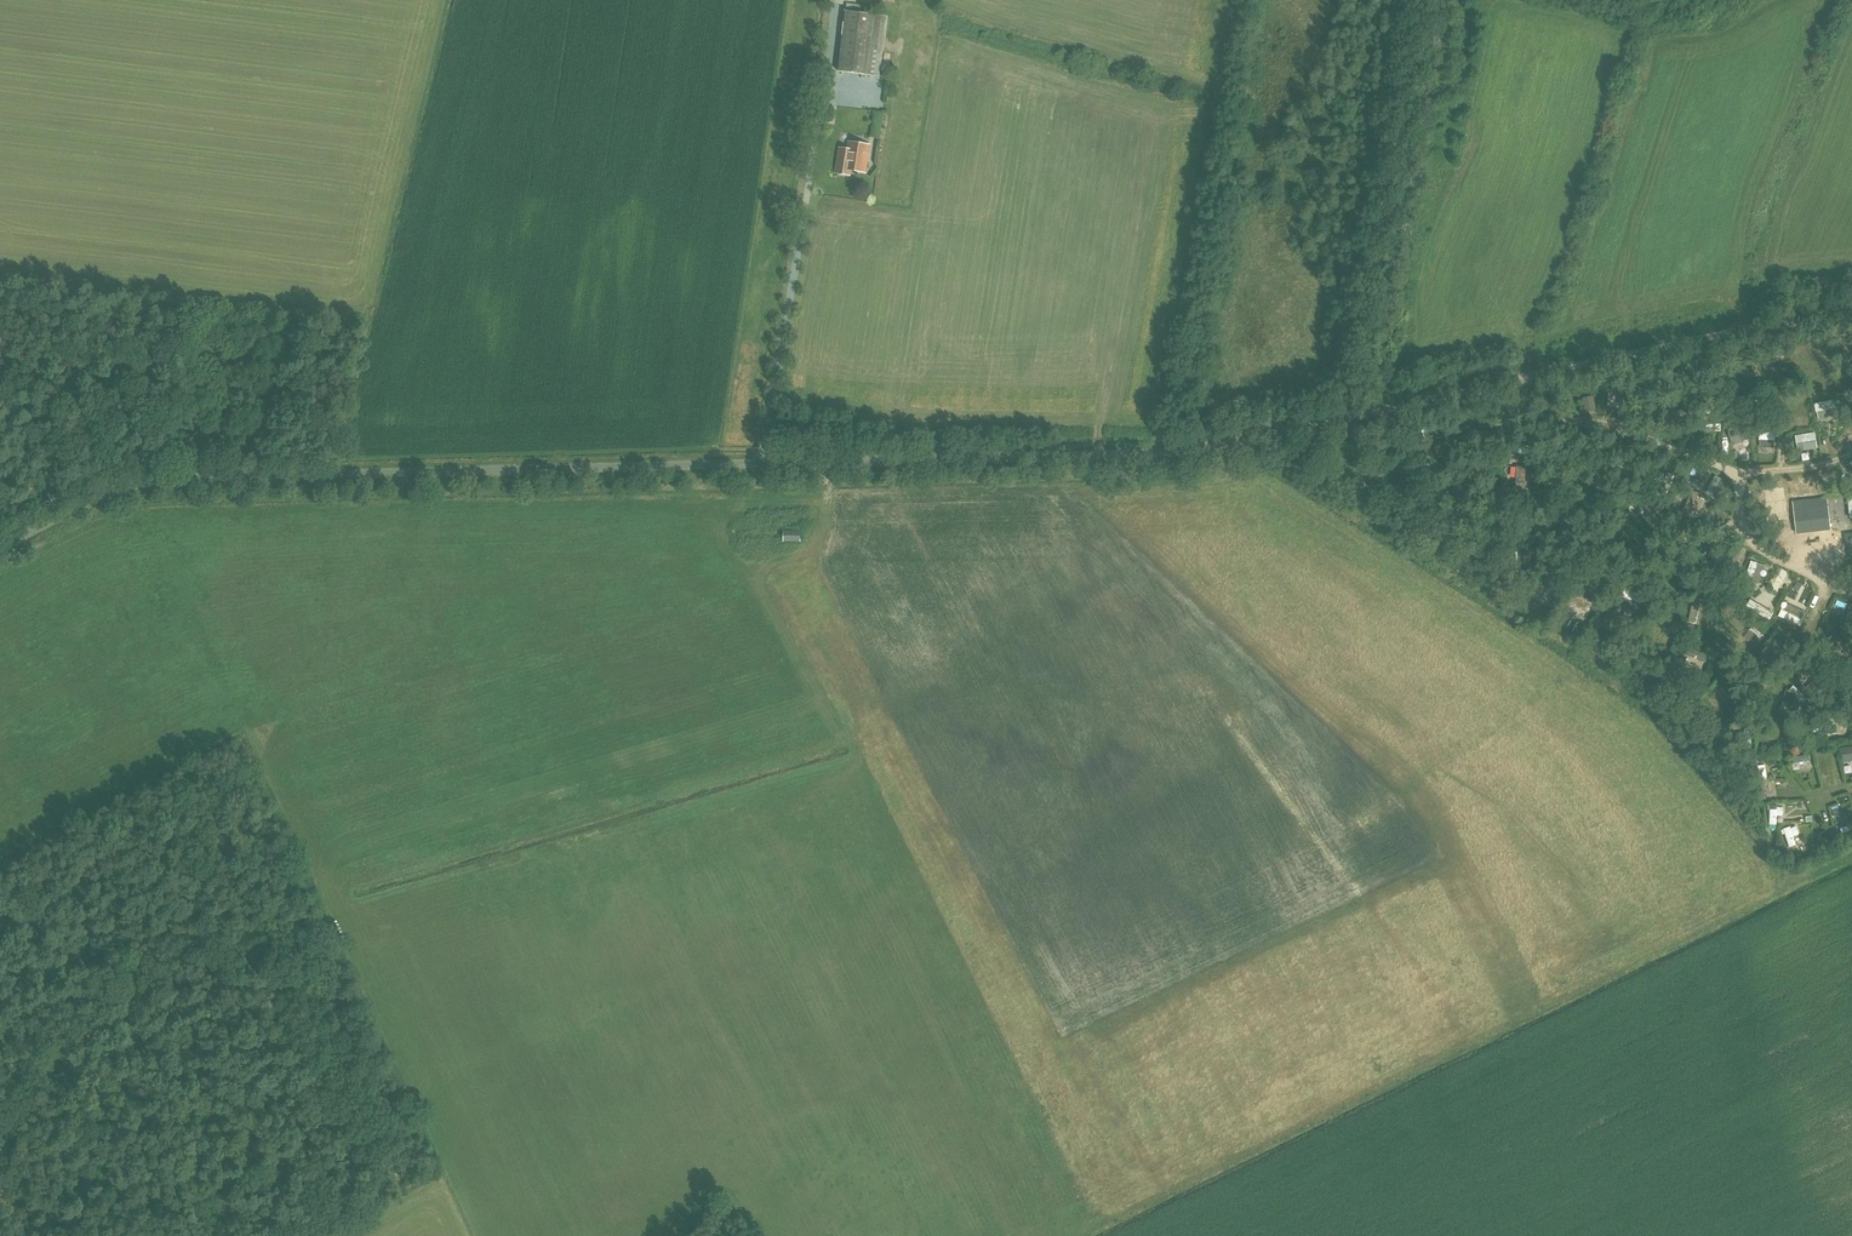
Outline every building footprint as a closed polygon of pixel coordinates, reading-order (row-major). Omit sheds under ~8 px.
[(880,76),(887,15),(845,10),(838,71),(880,76)] [(850,142),(849,153),(840,151),(837,172),(850,174),(851,169),(866,171),(869,145),(850,142)] [(1829,405),(1841,405),(1841,397),(1829,398),(1829,405)] [(1763,430),(1764,438),(1781,438),(1780,429),(1763,430)] [(1819,434),(1802,435),(1803,448),(1820,447),(1819,434)] [(1362,482),(1370,486),(1376,476),(1368,472),(1362,482)] [(1797,496),(1798,517),(1832,516),(1831,495),(1797,496)] [(800,542),(801,522),(784,522),(783,542),(800,542)] [(1758,558),(1750,573),(1764,580),(1772,565),(1758,558)] [(1545,594),(1559,573),(1553,569),(1539,591),(1545,594)] [(1796,589),(1786,609),(1794,613),(1804,593),(1796,589)] [(1576,592),(1571,603),(1593,613),(1598,603),(1576,592)] [(1848,733),(1847,717),(1840,717),(1840,733),(1848,733)] [(1845,754),(1851,753),(1851,745),(1844,745),(1845,754)] [(1800,763),(1815,761),(1814,752),(1799,754),(1800,763)] [(1830,755),(1822,756),(1824,772),(1832,771),(1830,755)] [(1772,802),(1772,821),(1780,821),(1781,802),(1772,802)] [(1794,823),(1786,825),(1791,844),(1799,842),(1794,823)]
